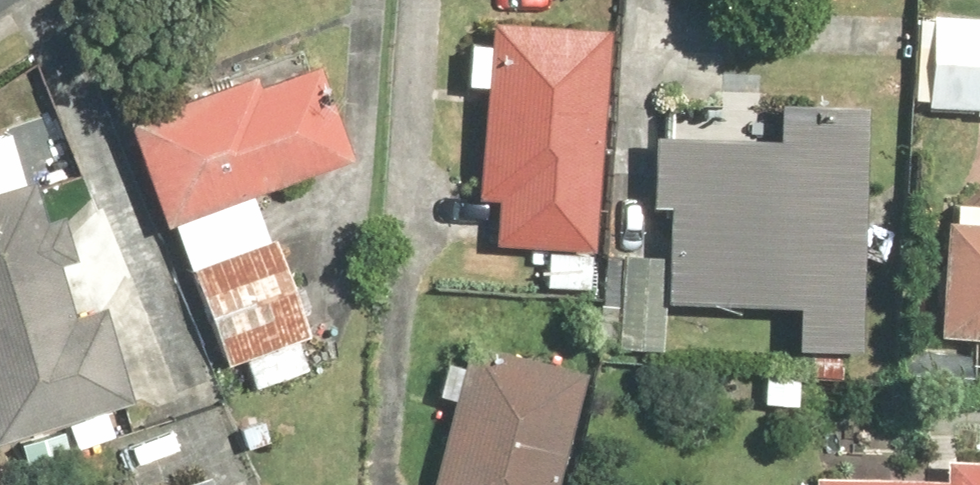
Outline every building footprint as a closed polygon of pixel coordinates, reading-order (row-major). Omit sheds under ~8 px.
[(938,17),(935,106),(979,108),(979,19),(938,17)] [(608,253),(617,30),(500,25),(499,46),(477,45),(475,87),(497,87),(492,201),(507,201),(505,247),(554,249),(553,287),(597,289),(599,252),(608,253)] [(329,54),(138,121),(176,230),(186,226),(235,367),(325,335),(293,242),(280,246),(262,196),(366,160),(329,54)] [(870,349),(880,106),(790,102),(789,142),(666,137),(664,209),(681,210),(678,303),(812,308),(810,347),(870,349)] [(0,187),(0,428),(5,444),(145,407),(119,313),(83,322),(43,176),(0,187)] [(942,233),(930,233),(929,246),(927,348),(979,350),(979,192),(942,233)] [(675,256),(631,255),(627,350),(671,352),(675,256)] [(597,370),(480,342),(475,363),(459,359),(448,403),(460,406),(441,484),(569,484),(597,370)] [(793,476),(793,484),(979,484),(979,480),(793,476)]
